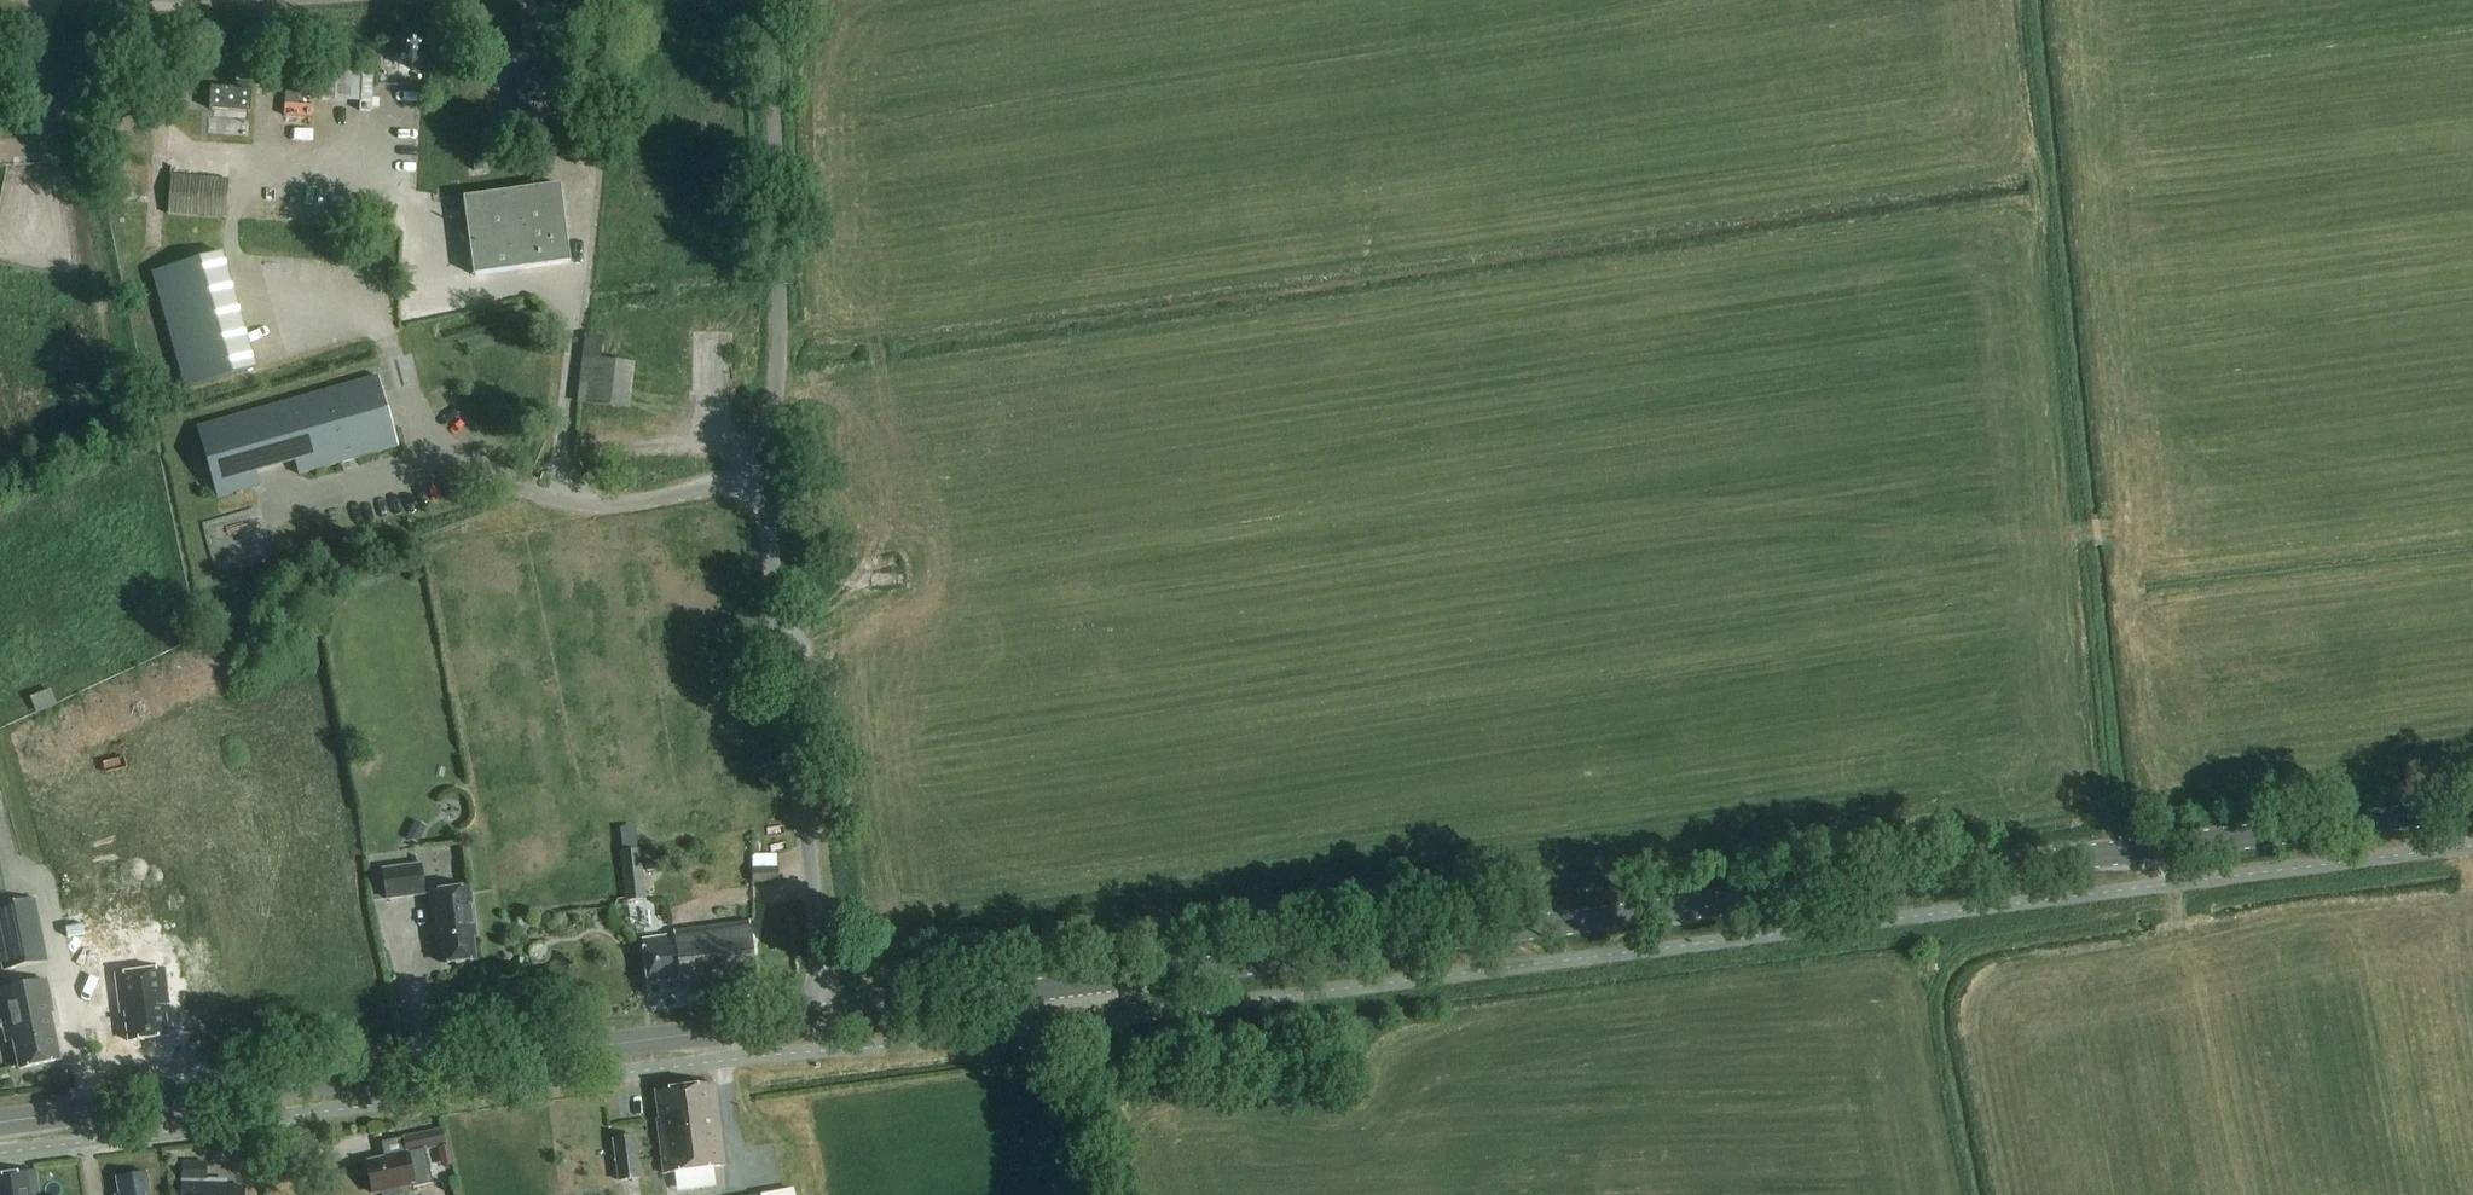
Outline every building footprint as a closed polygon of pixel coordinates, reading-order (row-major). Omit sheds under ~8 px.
[(303,101),(360,104),(362,69),(304,66),(303,101)] [(253,117),(255,95),(215,92),(213,114),(253,117)] [(301,109),(302,98),(289,98),(288,108),(301,109)] [(168,216),(226,221),(231,164),(173,158),(168,216)] [(474,280),(573,265),(562,187),(463,202),(474,280)] [(257,370),(224,254),(151,275),(185,390),(257,370)] [(635,366),(584,361),(578,406),(630,412),(635,366)] [(400,450),(380,380),(202,432),(222,501),(266,488),(262,475),(298,464),(303,478),(400,450)] [(50,689),(29,698),(36,714),(56,705),(50,689)] [(640,852),(621,853),(627,903),(646,901),(640,852)] [(390,899),(426,894),(422,865),(386,869),(390,899)] [(753,870),(754,885),(778,884),(778,869),(753,870)] [(478,937),(472,888),(433,893),(439,942),(443,941),(446,964),(478,960),(475,937),(478,937)] [(2,972),(48,963),(36,900),(0,907),(0,960),(2,972)] [(693,993),(759,986),(751,923),(677,931),(678,936),(647,939),(653,984),(686,981),(693,993)] [(90,949),(149,946),(148,926),(89,929),(90,949)] [(130,1023),(134,1045),(173,1038),(169,1016),(174,1015),(166,970),(117,979),(125,1023),(130,1023)] [(59,1016),(53,985),(1,995),(11,1044),(19,1042),(25,1071),(63,1064),(53,1017),(59,1016)] [(657,1122),(664,1175),(725,1167),(721,1136),(715,1137),(713,1121),(719,1120),(714,1086),(656,1094),(659,1122),(657,1122)] [(431,1134),(403,1140),(407,1155),(367,1164),(374,1194),(378,1194),(381,1194),(399,1194),(398,1191),(413,1187),(413,1190),(433,1185),(425,1151),(434,1149),(431,1134)] [(635,1141),(615,1143),(620,1182),(639,1180),(635,1141)] [(182,1164),(182,1194),(192,1194),(246,1194),(246,1189),(221,1189),(221,1182),(208,1181),(208,1164),(182,1164)] [(37,1174),(0,1179),(0,1194),(39,1194),(37,1174)] [(147,1175),(118,1179),(121,1194),(150,1194),(147,1175)]
